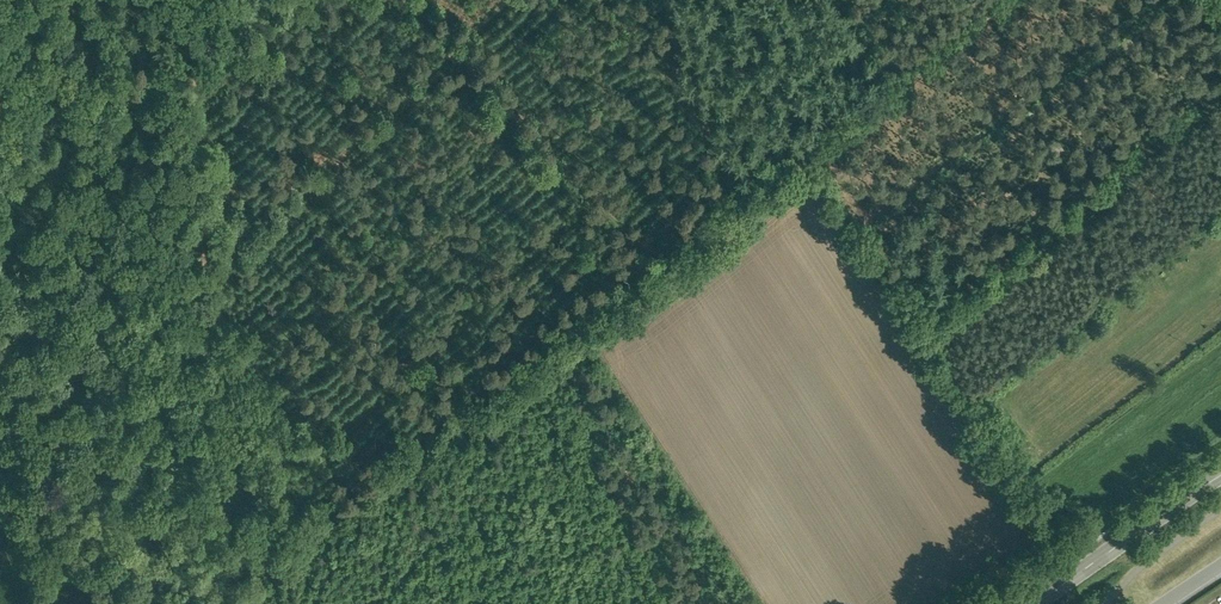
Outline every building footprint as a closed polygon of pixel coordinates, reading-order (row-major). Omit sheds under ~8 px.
[(1081,200),(1069,209),(1079,222),(1091,213),(1081,200)]
